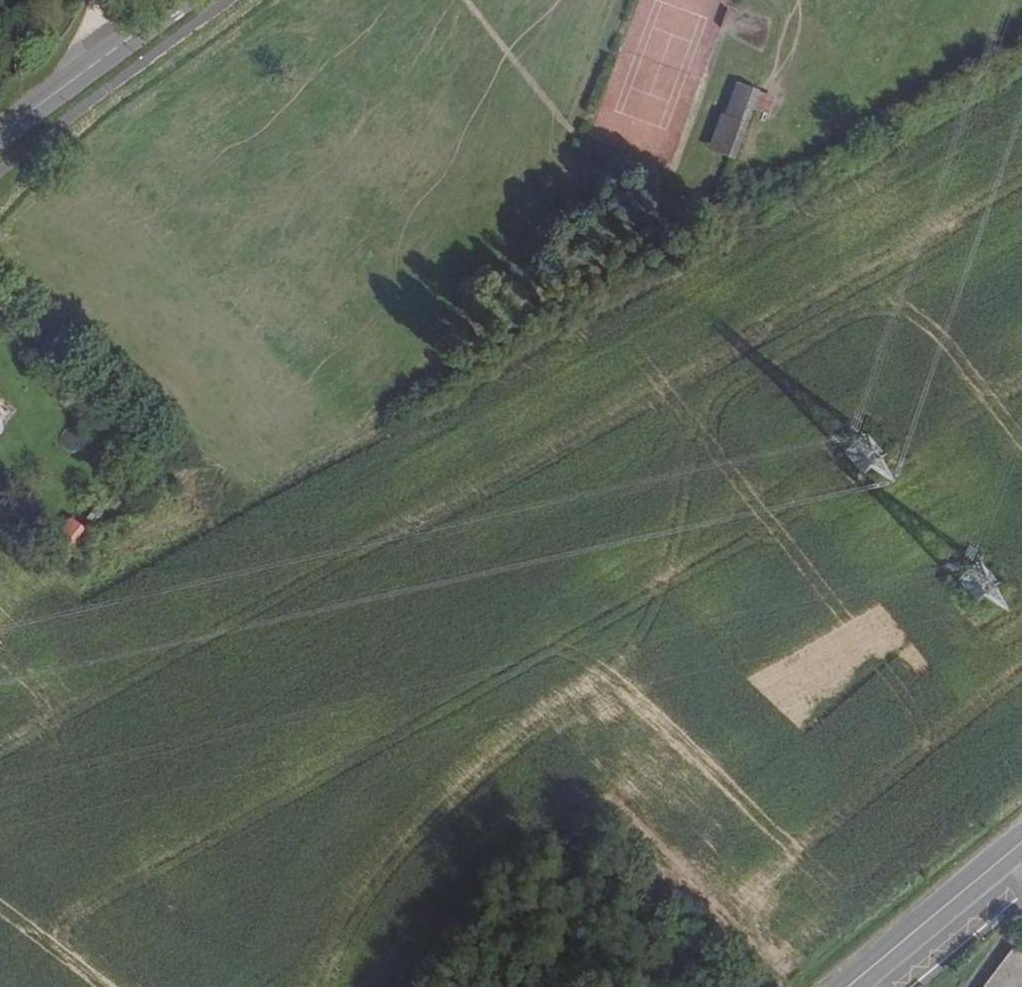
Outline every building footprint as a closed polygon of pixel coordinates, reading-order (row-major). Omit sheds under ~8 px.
[(725,116),(748,124),(753,109),(759,92),(759,91),(737,83),(725,116)] [(765,94),(759,92),(753,109),(761,112),(769,114),(775,98),(765,94)] [(725,116),(721,115),(708,150),(736,160),(748,124),(725,116)] [(89,532),(71,519),(48,545),(66,561),(89,532)] [(1012,948),(983,986),(1021,986),(1021,956),(1012,948)]
